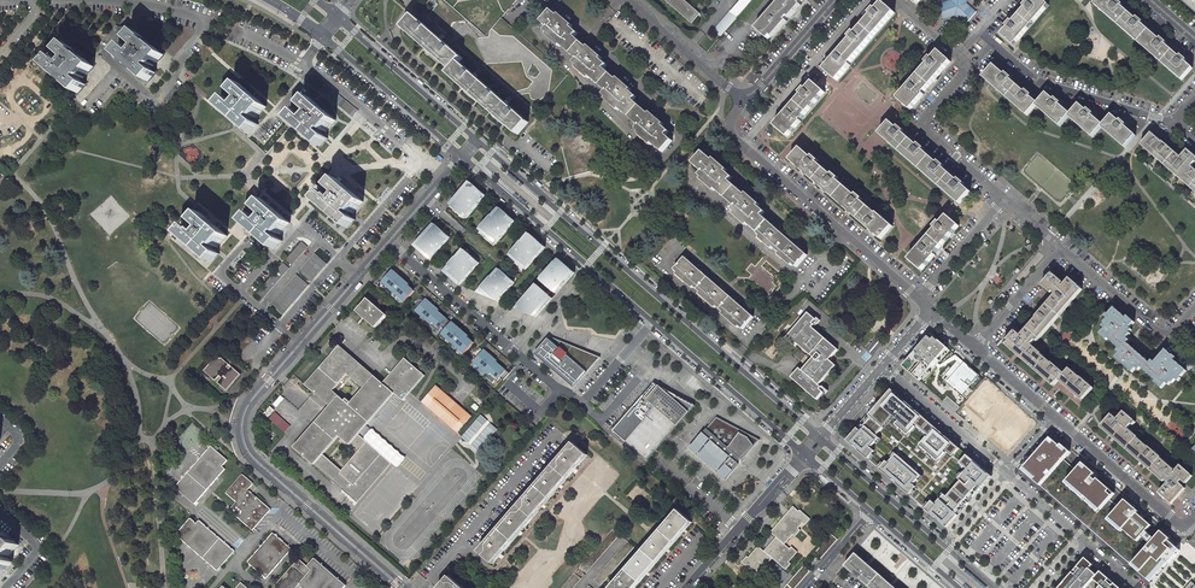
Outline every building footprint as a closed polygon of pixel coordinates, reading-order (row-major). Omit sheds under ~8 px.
[(501,17),(485,36),(444,0),(435,0),(434,1),(437,4),(426,17),(536,111),(551,94),(568,75),(501,17)] [(501,17),(516,0),(444,0),(485,36),(501,17)] [(685,0),(665,0),(693,25),(702,15),(685,0)] [(757,30),(770,41),(806,0),(783,0),(757,30)] [(954,1),(940,6),(945,18),(958,13),(969,22),(978,12),(967,3),(968,0),(954,0),(954,1)] [(978,12),(980,11),(970,2),(970,0),(968,0),(967,3),(978,12)] [(1052,4),(1047,0),(1034,0),(1034,1),(1032,0),(1031,0),(1026,5),(1028,7),(1016,22),(1014,20),(1009,26),(1011,27),(1005,34),(1017,45),(1052,4)] [(1094,3),(1105,13),(1106,12),(1118,0),(1097,0),(1094,3)] [(1106,12),(1183,79),(1194,66),(1186,59),(1187,58),(1181,53),(1180,54),(1166,41),(1167,40),(1161,35),(1159,36),(1142,20),(1143,19),(1137,14),(1136,15),(1121,2),(1123,1),(1121,0),(1118,0),(1106,12)] [(853,66),(852,64),(897,13),(884,2),(878,9),(876,8),(871,14),(873,15),(857,33),(856,32),(851,37),(852,39),(825,69),(839,81),(853,66)] [(578,32),(550,9),(540,21),(547,26),(544,30),(577,58),(574,62),(607,90),(604,94),(640,125),(637,129),(662,151),(673,139),(666,133),(669,130),(634,99),(637,96),(604,68),(607,64),(574,36),(578,32)] [(731,13),(715,31),(722,37),(737,19),(731,13)] [(968,24),(969,22),(958,13),(945,18),(945,20),(958,16),(968,24)] [(452,70),(459,62),(462,58),(414,16),(407,24),(403,28),(405,30),(412,36),(414,37),(426,48),(452,70)] [(154,66),(164,55),(137,32),(131,41),(140,49),(134,55),(125,47),(118,56),(149,82),(156,74),(160,77),(165,72),(161,69),(159,70),(154,66)] [(93,67),(67,44),(60,52),(70,61),(64,67),(55,59),(48,67),(78,94),(85,86),(88,89),(94,81),(90,78),(88,81),(84,78),(93,67)] [(941,51),(899,98),(913,110),(926,94),(925,93),(936,81),(937,82),(939,79),(938,78),(953,61),(941,51)] [(528,122),(459,62),(452,70),(448,75),(462,86),(465,89),(468,91),(493,113),(496,116),(517,135),(528,122)] [(1035,106),(1038,103),(1031,97),(1032,95),(1027,91),(1025,92),(1011,79),(1012,78),(1006,73),(1005,75),(994,65),(983,77),(1027,115),(1035,106)] [(331,99),(336,93),(321,81),(316,87),(331,99)] [(803,95),(776,126),(790,138),(804,122),(802,121),(827,93),(815,82),(808,89),(806,87),(801,94),(803,95)] [(252,94),(240,84),(234,92),(243,99),(237,106),(228,98),(221,106),(252,133),(258,125),(251,119),(253,117),(256,119),(263,111),(264,109),(266,107),(258,99),(256,98),(254,96),(252,94)] [(1068,117),(1070,114),(1059,104),(1061,102),(1055,98),(1054,100),(1046,93),(1038,103),(1035,106),(1060,127),(1068,117)] [(340,95),(334,102),(353,117),(359,110),(340,95)] [(314,101),(310,98),(303,106),(312,114),(306,120),(297,112),(290,120),(318,145),(322,148),(326,143),(328,141),(329,140),(321,133),(323,131),(326,133),(326,132),(336,121),(315,102),(314,101)] [(1101,128),(1103,125),(1092,115),(1094,113),(1088,109),(1087,111),(1079,104),(1070,114),(1068,117),(1092,137),(1101,128)] [(1112,115),(1103,125),(1101,128),(1125,148),(1136,136),(1125,126),(1127,124),(1121,120),(1120,121),(1112,115)] [(892,121),(882,134),(962,202),(972,190),(965,183),(966,182),(960,177),(959,178),(944,166),(946,164),(940,159),(938,161),(924,148),(925,147),(919,142),(918,143),(905,133),(907,131),(900,125),(899,127),(892,121)] [(1194,191),(1194,170),(1191,167),(1194,163),(1194,157),(1187,150),(1181,158),(1163,142),(1162,143),(1152,133),(1151,134),(1142,144),(1194,191)] [(803,148),(792,161),(884,241),(896,227),(880,213),(879,215),(863,201),(865,200),(859,194),(857,196),(840,180),(841,179),(835,174),(834,175),(819,162),(821,161),(815,156),(813,157),(803,148)] [(734,177),(703,151),(693,163),(702,171),(699,174),(736,205),(732,209),(759,232),(758,233),(797,267),(808,254),(763,215),(766,212),(730,181),(734,177)] [(363,201),(336,177),(328,185),(338,194),(333,199),(323,191),(316,199),(331,212),(333,214),(334,215),(336,217),(343,223),(347,227),(355,219),(348,213),(350,211),(353,213),(363,201)] [(470,181),(453,201),(459,206),(456,209),(466,218),(481,201),(482,200),(477,195),(481,191),(470,181)] [(486,195),(481,191),(477,195),(482,200),(486,195)] [(265,202),(263,200),(257,207),(265,215),(259,222),(250,214),(243,222),(248,227),(274,249),(281,241),(275,235),(276,233),(278,235),(289,222),(287,221),(282,216),(280,214),(277,212),(276,211),(269,205),(265,202)] [(459,206),(453,201),(450,204),(456,209),(459,206)] [(500,207),(480,230),(496,244),(511,227),(512,225),(507,221),(511,217),(500,207)] [(205,217),(200,213),(196,217),(193,221),(191,219),(185,226),(186,227),(180,235),(212,263),(219,255),(213,249),(215,246),(217,248),(227,237),(218,229),(205,217)] [(935,253),(960,225),(948,214),(942,221),(940,220),(935,226),(936,228),(909,259),(923,271),(936,255),(935,253)] [(516,221),(511,217),(507,221),(512,225),(516,221)] [(433,223),(430,227),(436,232),(439,228),(433,223)] [(414,246),(425,255),(429,251),(434,256),(435,254),(449,238),(439,228),(436,232),(430,227),(414,246)] [(540,243),(529,233),(512,253),(518,257),(515,261),(526,270),(540,253),(542,251),(537,247),(540,243)] [(293,265),(309,247),(303,242),(287,260),(293,265)] [(546,247),(540,243),(537,247),(542,251),(546,247)] [(463,249),(444,271),(455,281),(458,277),(464,281),(467,278),(479,263),(463,249)] [(429,251),(425,255),(430,260),(434,256),(429,251)] [(311,282),(327,264),(315,253),(299,271),(311,282)] [(512,253),(509,256),(515,261),(518,257),(512,253)] [(754,317),(685,257),(674,270),(743,329),(754,317)] [(572,277),(570,275),(573,271),(559,259),(558,260),(540,280),(554,292),(557,294),(572,277)] [(264,300),(291,268),(284,263),(258,295),(264,300)] [(505,273),(499,268),(496,272),(502,277),(505,273)] [(405,302),(414,291),(411,288),(408,285),(409,284),(393,270),(382,282),(405,302)] [(496,272),(477,293),(492,299),(493,295),(501,298),(505,293),(515,282),(505,273),(502,277),(496,272)] [(1059,312),(1080,288),(1069,278),(1063,285),(1061,284),(1063,282),(1052,273),(1043,284),(1055,294),(1039,313),(1041,313),(1059,312)] [(283,315),(309,285),(296,274),(271,305),(283,315)] [(458,277),(455,281),(460,286),(464,281),(458,277)] [(420,283),(417,280),(411,288),(414,291),(420,283)] [(550,297),(536,285),(516,307),(515,308),(534,316),(537,313),(539,315),(553,299),(550,297)] [(439,310),(426,299),(425,300),(422,297),(416,304),(419,307),(415,311),(421,316),(428,322),(430,324),(435,329),(438,331),(442,327),(445,330),(442,334),(464,354),(474,342),(470,339),(468,337),(469,336),(452,322),(451,323),(448,320),(438,311),(439,310)] [(387,315),(368,299),(367,300),(357,312),(363,316),(365,318),(376,328),(387,315)] [(1107,339),(1118,349),(1115,351),(1118,354),(1115,358),(1132,373),(1135,369),(1138,371),(1140,368),(1155,382),(1154,383),(1160,390),(1165,384),(1168,386),(1170,383),(1172,384),(1175,380),(1177,382),(1180,379),(1179,379),(1185,372),(1173,361),(1175,358),(1172,356),(1171,357),(1164,350),(1153,363),(1151,365),(1148,363),(1126,343),(1123,341),(1126,338),(1130,334),(1129,332),(1131,329),(1129,327),(1134,322),(1127,316),(1126,318),(1113,307),(1107,314),(1106,313),(1104,316),(1106,318),(1102,323),(1104,324),(1101,326),(1103,329),(1099,334),(1106,340),(1107,339)] [(808,390),(818,399),(821,396),(829,386),(830,388),(833,385),(827,380),(826,381),(824,379),(838,363),(835,361),(830,357),(840,346),(814,325),(816,322),(817,324),(822,318),(818,315),(816,318),(808,311),(802,318),(787,337),(796,345),(798,342),(814,355),(803,368),(801,367),(792,376),(808,390)] [(1005,342),(1055,386),(1060,380),(1084,400),(1093,389),(1080,378),(1070,369),(1065,375),(1032,345),(1061,312),(1059,312),(1041,313),(1021,335),(1016,331),(1005,342)] [(452,322),(457,316),(454,313),(448,320),(451,323),(452,322)] [(428,322),(421,316),(418,319),(425,325),(428,322)] [(435,329),(430,324),(427,327),(433,332),(435,329)] [(480,335),(477,332),(470,339),(474,342),(480,335)] [(949,349),(932,334),(903,366),(921,382),(949,349)] [(562,341),(550,336),(535,354),(574,387),(600,357),(574,346),(571,349),(567,347),(562,342),(562,341)] [(305,384),(313,392),(330,406),(297,443),(294,447),(303,455),(305,457),(309,461),(311,463),(334,482),(357,503),(391,463),(364,439),(359,434),(360,433),(366,426),(395,393),(403,401),(410,392),(425,375),(405,358),(403,360),(390,375),(385,381),(383,383),(339,345),(330,356),(328,358),(305,384)] [(497,360),(484,349),(483,350),(479,347),(473,354),(477,357),(473,361),(496,382),(500,378),(503,380),(505,378),(510,373),(506,370),(496,362),(497,360)] [(232,364),(221,354),(206,370),(214,376),(223,375),(225,376),(225,386),(229,390),(243,373),(234,366),(233,368),(230,366),(232,364)] [(962,359),(945,378),(968,398),(985,379),(962,359)] [(516,366),(512,363),(506,370),(510,373),(516,366)] [(968,398),(1002,427),(989,441),(1008,458),(1039,422),(987,377),(985,379),(968,398)] [(654,385),(669,393),(670,392),(654,383),(643,396),(644,397),(654,385)] [(436,385),(422,402),(457,433),(472,416),(460,406),(449,396),(436,385)] [(647,459),(693,406),(676,396),(675,398),(669,393),(654,385),(644,397),(643,396),(613,431),(625,442),(626,441),(647,459)] [(953,443),(926,419),(924,420),(921,418),(923,416),(918,413),(918,414),(916,412),(917,411),(892,389),(847,441),(859,450),(858,450),(883,472),(884,471),(885,470),(886,472),(886,473),(928,510),(927,510),(940,521),(948,528),(992,476),(980,467),(980,468),(978,466),(979,465),(972,459),(970,461),(967,459),(969,457),(956,445),(955,447),(952,445),(953,443)] [(666,438),(695,405),(677,396),(676,396),(693,406),(647,459),(626,441),(625,442),(647,461),(660,446),(666,438)] [(274,410),(270,407),(264,413),(268,417),(274,410)] [(1115,419),(1111,416),(1102,427),(1120,443),(1119,441),(1168,483),(1160,493),(1172,504),(1185,488),(1180,483),(1183,481),(1185,483),(1192,475),(1181,466),(1177,471),(1162,459),(1163,458),(1149,446),(1149,447),(1138,438),(1139,437),(1129,429),(1135,421),(1124,412),(1118,420),(1114,417),(1115,419)] [(275,413),(270,419),(285,432),(290,426),(275,413)] [(482,414),(462,436),(479,451),(499,429),(493,423),(482,414)] [(760,440),(717,417),(691,447),(698,453),(699,452),(700,454),(699,455),(718,470),(727,477),(738,463),(737,462),(740,458),(742,460),(760,440)] [(366,426),(360,433),(365,437),(364,438),(364,439),(391,463),(397,468),(400,466),(402,463),(404,461),(406,458),(405,457),(401,454),(400,453),(399,451),(397,450),(394,448),(393,447),(392,446),(390,445),(389,444),(388,443),(387,441),(386,440),(385,440),(384,439),(383,438),(382,438),(381,436),(380,435),(380,434),(378,434),(377,433),(376,432),(375,431),(374,430),(374,429),(373,429),(372,429),(371,430),(366,426)] [(1057,445),(1048,437),(1020,469),(1041,487),(1071,452),(1059,442),(1057,445)] [(484,546),(479,552),(493,564),(499,557),(501,554),(503,552),(505,551),(518,535),(521,531),(538,512),(544,505),(556,491),(562,485),(572,472),(575,469),(577,467),(578,465),(588,454),(574,443),(556,463),(535,487),(519,506),(500,528),(484,546)] [(213,448),(211,446),(175,487),(194,504),(204,494),(202,492),(205,488),(207,490),(219,476),(225,469),(222,466),(227,460),(217,451),(213,448)] [(727,478),(742,460),(740,458),(737,462),(738,463),(727,477),(718,470),(727,478)] [(1094,473),(1080,461),(1062,481),(1098,512),(1115,493),(1095,477),(1093,479),(1089,475),(1094,473)] [(253,530),(270,510),(248,490),(253,484),(242,474),(226,493),(237,502),(232,508),(230,510),(253,530)] [(1137,510),(1123,498),(1105,519),(1119,531),(1121,528),(1135,512),(1137,510)] [(798,511),(792,506),(788,511),(785,515),(769,532),(775,537),(773,539),(766,547),(763,551),(758,546),(755,549),(754,550),(747,558),(746,556),(740,562),(751,571),(749,573),(745,571),(743,576),(758,584),(760,579),(755,577),(761,570),(763,572),(769,566),(766,564),(771,559),(785,570),(790,564),(788,562),(797,552),(791,547),(789,549),(784,544),(792,535),(794,537),(800,530),(797,528),(802,523),(804,525),(809,519),(799,510),(798,511)] [(691,521),(678,510),(611,587),(634,587),(645,575),(650,569),(663,554),(668,548),(680,534),(685,528),(691,521)] [(1151,525),(1135,512),(1121,528),(1137,541),(1151,525)] [(176,535),(218,571),(234,551),(224,542),(222,544),(218,541),(220,539),(199,521),(196,524),(190,518),(180,530),(177,533),(176,535)] [(0,526),(0,579),(15,562),(5,553),(7,552),(11,556),(21,544),(0,526)] [(584,571),(587,573),(620,534),(613,528),(580,567),(584,571)] [(1169,538),(1159,530),(1129,564),(1152,583),(1180,550),(1167,539),(1169,538)] [(260,548),(248,562),(250,564),(252,566),(265,576),(266,578),(292,549),(273,533),(266,541),(264,543),(263,545),(260,548)] [(821,559),(837,540),(830,534),(821,543),(813,553),(814,553),(821,559)] [(628,540),(595,580),(602,586),(635,546),(628,540)] [(856,553),(845,566),(871,587),(896,587),(893,586),(891,583),(869,565),(867,563),(856,553)] [(304,587),(344,587),(346,586),(315,558),(308,566),(299,559),(298,560),(294,565),(307,576),(299,584),(304,587)] [(1059,587),(1120,587),(1086,558),(1079,565),(1059,587)] [(307,576),(294,565),(273,587),(296,587),(299,584),(307,576)] [(784,587),(795,587),(810,571),(803,566),(792,578),(784,587)] [(582,578),(579,576),(575,572),(561,587),(574,587),(582,578)] [(450,576),(440,587),(464,587),(450,576)]
